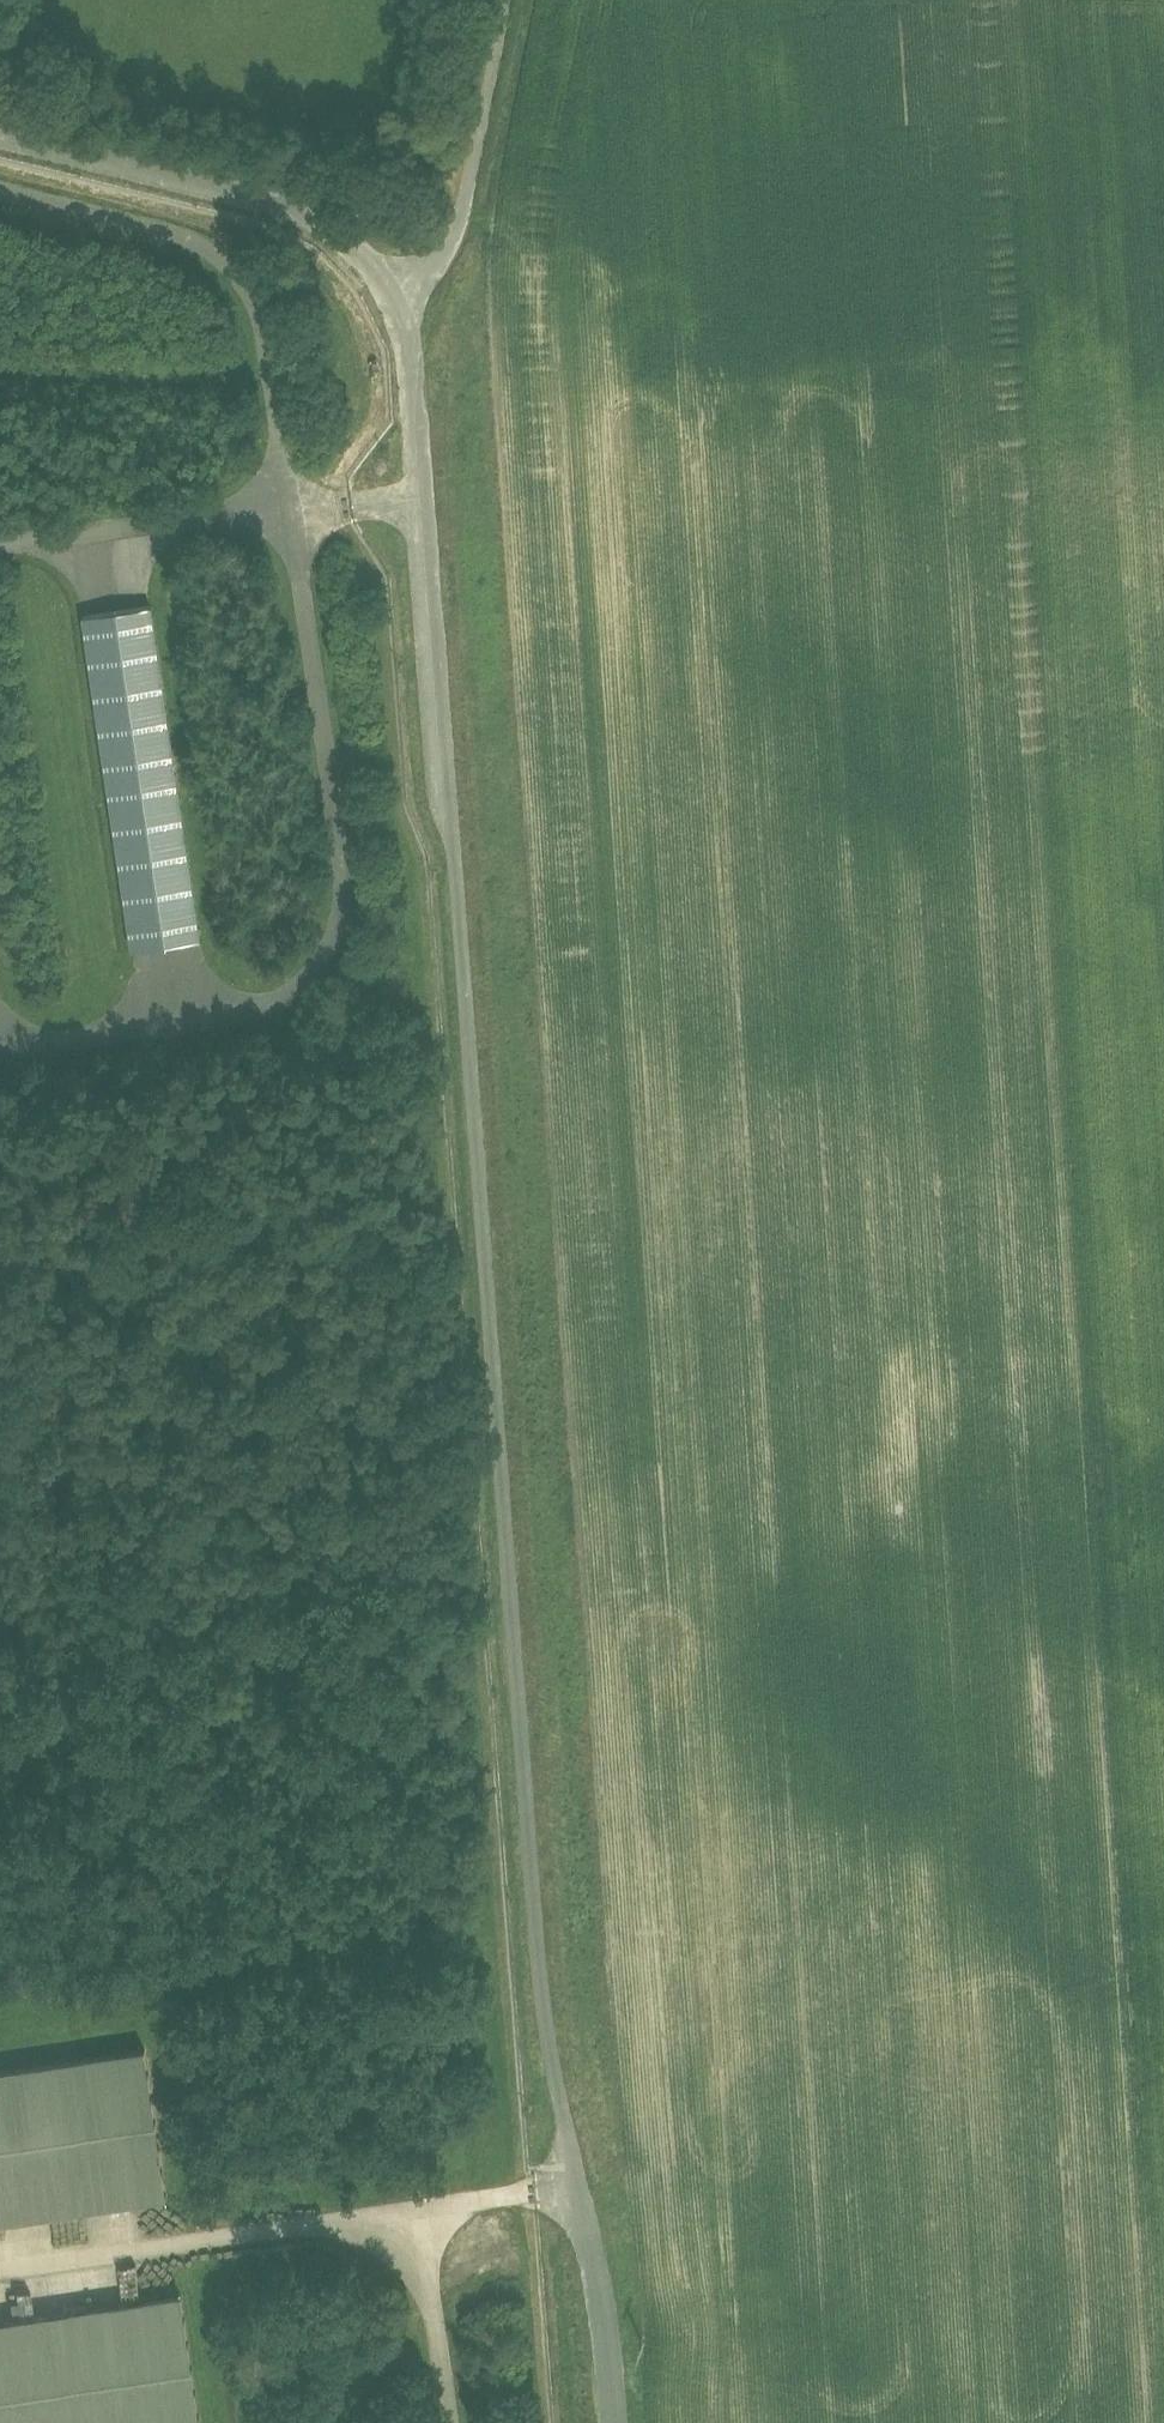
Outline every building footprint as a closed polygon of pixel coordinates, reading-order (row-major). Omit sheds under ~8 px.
[(151,612),(80,623),(130,958),(200,947),(151,612)] [(0,2079),(0,2233),(148,2211),(166,2208),(143,2058),(0,2079)] [(180,2305),(171,2306),(0,2332),(0,2422),(198,2422),(180,2305)]
